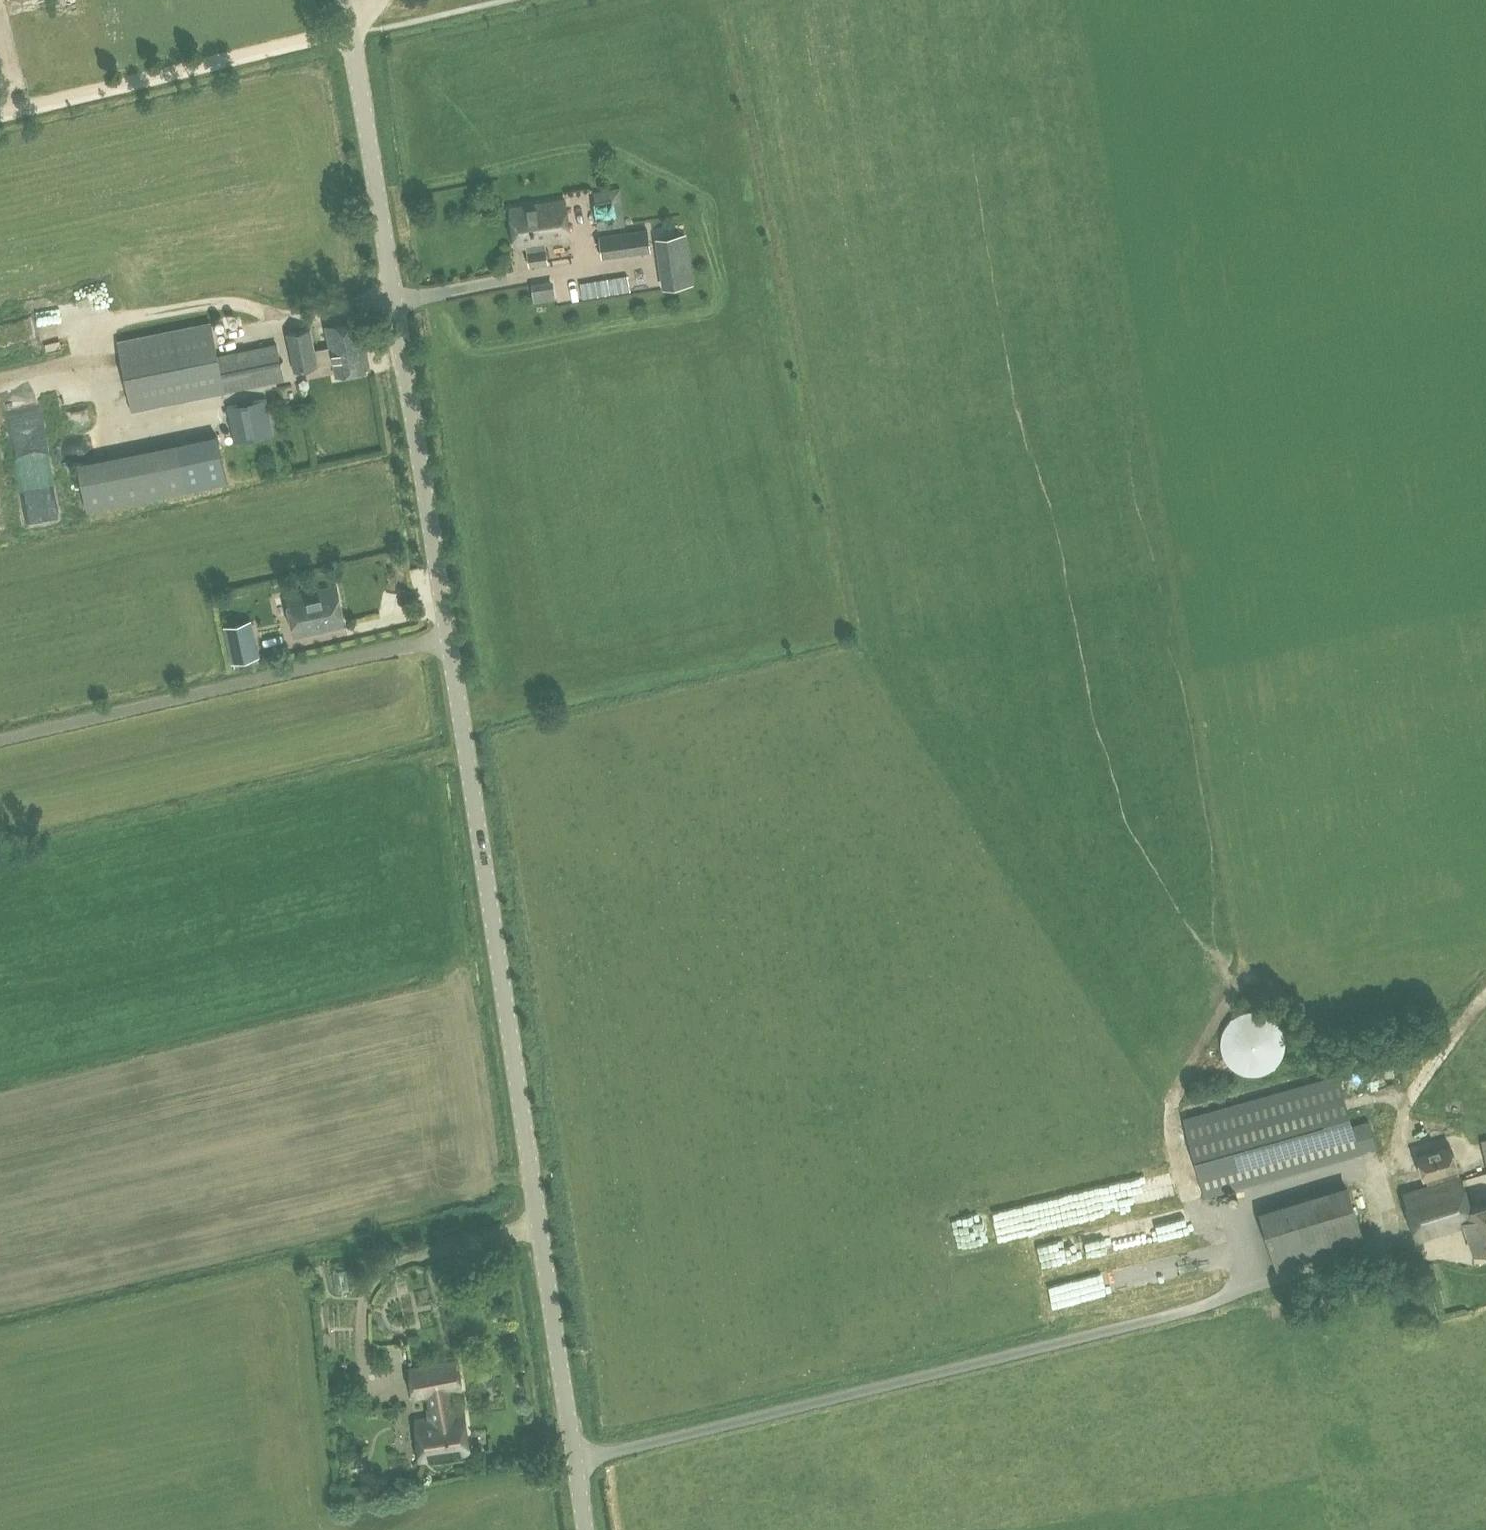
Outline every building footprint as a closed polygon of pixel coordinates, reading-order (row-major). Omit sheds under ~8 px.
[(562,176),(587,173),(586,165),(561,168),(562,176)] [(564,187),(588,184),(587,174),(563,177),(564,187)] [(626,227),(621,188),(594,191),(598,230),(626,227)] [(510,206),(516,246),(526,245),(529,266),(549,264),(547,252),(546,241),(570,238),(565,199),(510,206)] [(602,257),(651,251),(647,229),(600,235),(602,257)] [(685,234),(659,237),(666,287),(691,284),(685,234)] [(546,273),(527,278),(531,292),(549,287),(546,273)] [(360,319),(286,333),(293,370),(317,366),(317,365),(333,362),(335,375),(369,368),(360,319)] [(134,409),(284,379),(277,343),(218,355),(211,322),(120,340),(134,409)] [(0,399),(0,438),(14,434),(10,421),(15,420),(11,409),(28,404),(24,392),(0,399)] [(274,433),(267,397),(226,406),(234,442),(274,433)] [(221,402),(186,410),(193,439),(227,431),(221,402)] [(216,436),(78,464),(87,511),(226,483),(216,436)] [(295,635),(344,624),(335,584),(286,595),(295,635)] [(231,662),(259,656),(251,621),(223,627),(231,662)] [(1280,1027),(1276,1021),(1270,1017),(1264,1013),(1257,1012),(1250,1011),(1243,1013),(1236,1016),(1231,1020),(1226,1026),(1223,1032),(1221,1039),(1221,1046),(1223,1053),(1226,1059),(1230,1065),(1235,1069),(1242,1073),(1249,1074),(1256,1075),(1263,1073),(1269,1070),(1275,1066),(1279,1060),(1282,1054),(1284,1047),(1284,1040),(1283,1033),(1280,1027)] [(1375,1147),(1368,1119),(1352,1124),(1338,1074),(1183,1117),(1205,1196),(1375,1147)] [(1424,1177),(1458,1167),(1451,1145),(1418,1154),(1424,1177)] [(1400,1174),(1402,1184),(1422,1178),(1419,1169),(1400,1174)] [(1470,1207),(1461,1175),(1403,1192),(1417,1239),(1464,1224),(1473,1251),(1485,1247),(1485,1203),(1470,1207)] [(1347,1184),(1259,1211),(1276,1269),(1365,1242),(1347,1184)] [(969,1210),(967,1219),(955,1216),(951,1236),(969,1239),(975,1211),(969,1210)] [(1162,1234),(1162,1219),(1148,1218),(1148,1233),(1162,1234)] [(1047,1257),(1079,1252),(1076,1234),(1044,1239),(1047,1257)] [(1165,1262),(1169,1277),(1208,1266),(1205,1252),(1165,1262)] [(333,1288),(344,1287),(342,1257),(331,1258),(333,1288)] [(383,1339),(384,1355),(398,1354),(397,1338),(383,1339)] [(427,1395),(430,1416),(414,1418),(420,1459),(470,1452),(464,1410),(454,1411),(451,1389),(461,1388),(457,1360),(409,1367),(413,1397),(427,1395)]
